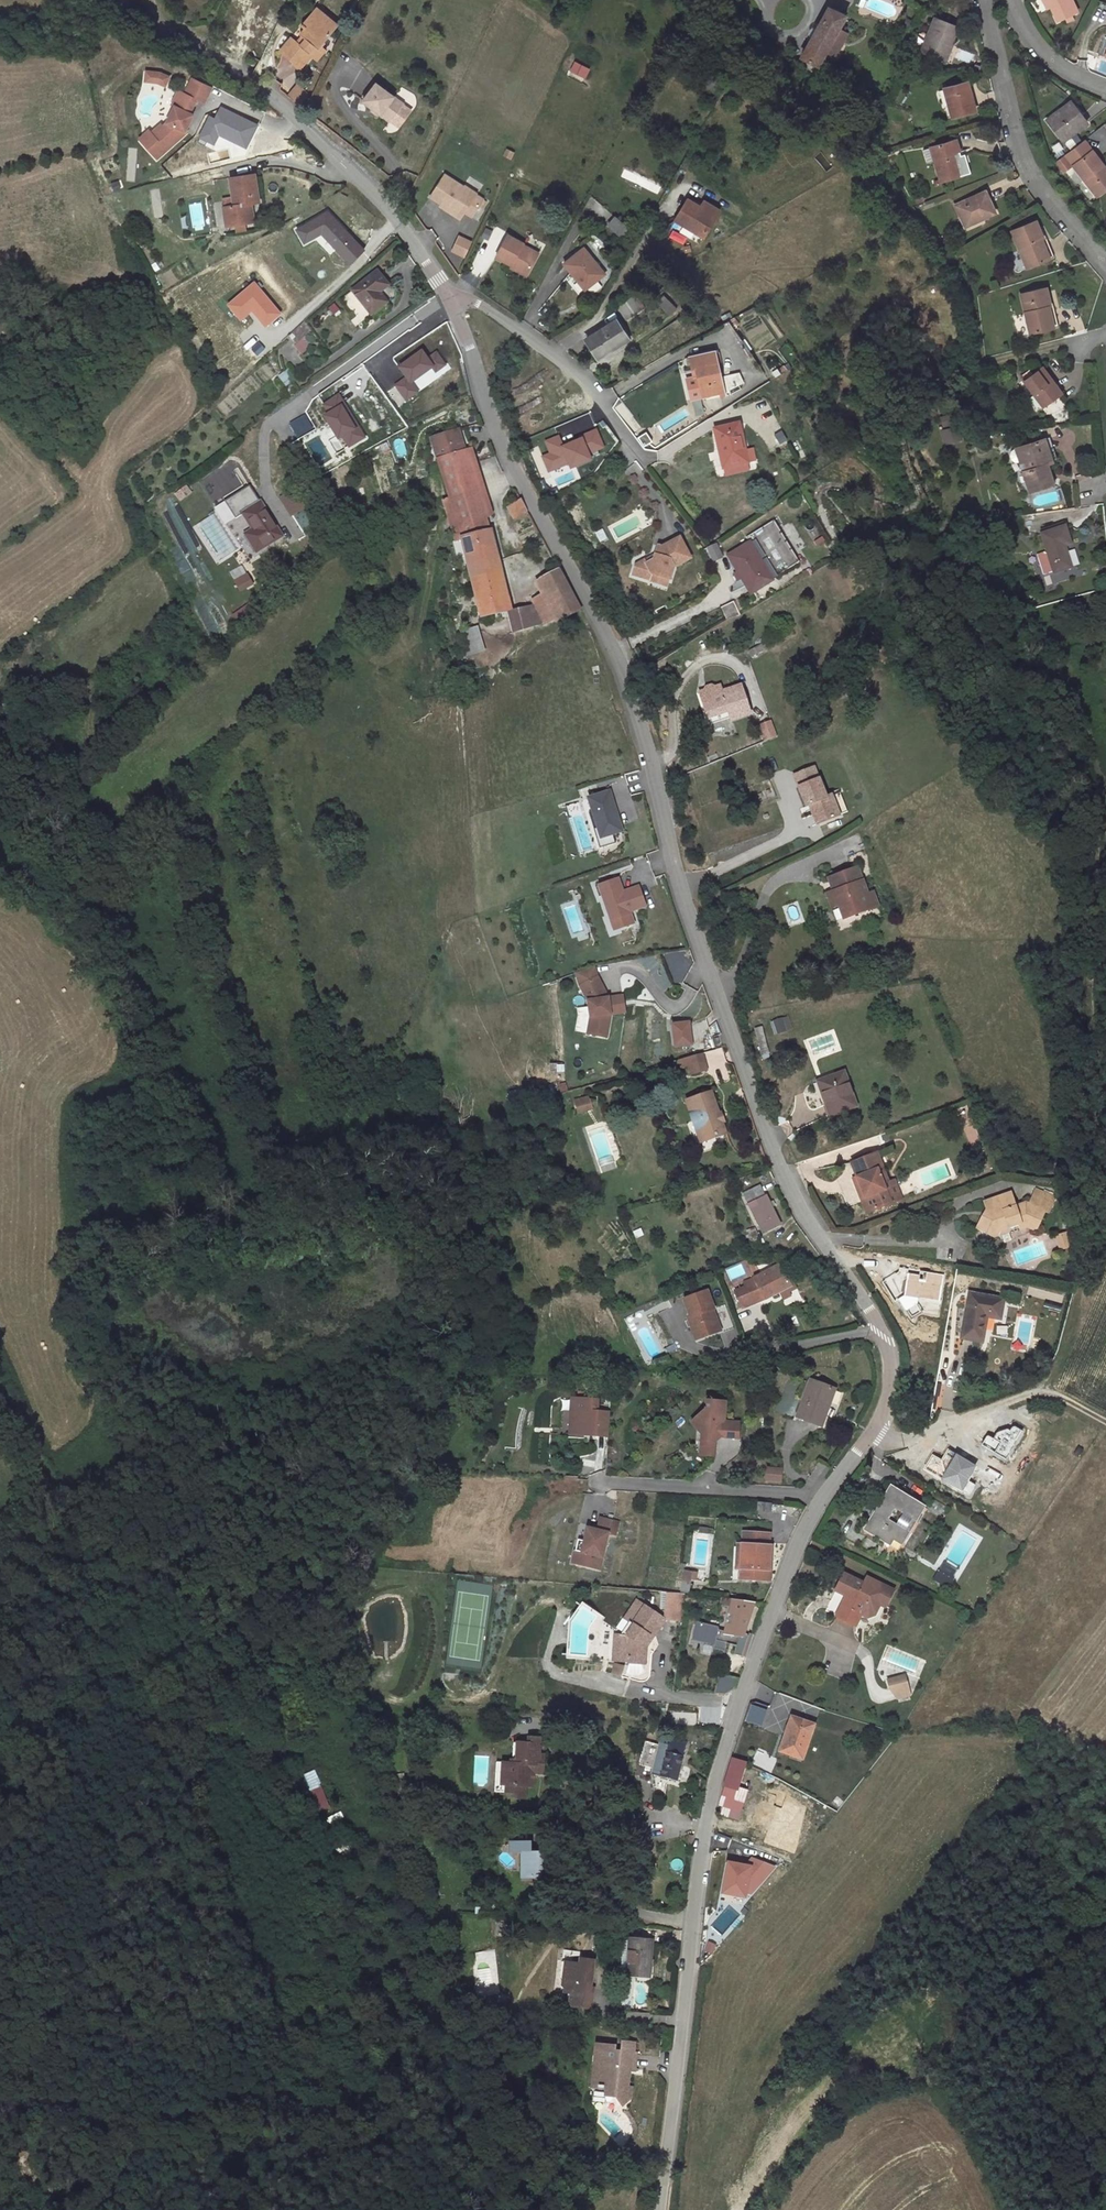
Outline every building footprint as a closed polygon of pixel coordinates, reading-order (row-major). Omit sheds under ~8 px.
[(1078,0),(1051,0),(1055,6),(1058,4),(1069,21),(1085,11),(1078,0)] [(276,50),(299,67),(333,22),(311,4),(276,50)] [(845,29),(852,17),(831,5),(807,53),(828,65),(831,57),(838,43),(847,48),(853,36),(845,29)] [(970,22),(947,11),(934,47),(953,55),(959,36),(963,38),(970,22)] [(839,62),(847,48),(838,43),(831,57),(839,62)] [(572,62),(568,74),(584,80),(588,69),(572,62)] [(148,69),(146,82),(171,86),(173,74),(148,69)] [(210,87),(190,79),(180,101),(177,100),(166,125),(163,128),(161,126),(151,135),(153,137),(144,146),(158,161),(188,133),(186,132),(193,115),(189,114),(195,100),(204,103),(210,87)] [(982,111),(973,82),(950,89),(959,117),(982,111)] [(400,101),(374,83),(361,102),(388,121),(400,101)] [(294,85),(286,97),(297,103),(304,92),(294,85)] [(1092,122),(1077,102),(1066,113),(1062,109),(1051,119),(1067,138),(1071,134),(1073,136),(1092,122)] [(259,124),(221,105),(215,118),(208,115),(197,138),(214,147),(219,135),(246,149),(259,124)] [(1079,165),(1097,148),(1089,138),(1070,153),(1079,165)] [(966,153),(963,140),(938,148),(948,183),(968,178),(962,155),(966,153)] [(1105,165),(1105,159),(1097,148),(1079,165),(1103,194),(1105,192),(1105,168),(1105,167),(1105,165)] [(476,187),(473,185),(465,180),(463,183),(444,171),(430,193),(441,198),(439,203),(458,214),(461,215),(466,207),(472,210),(478,202),(481,204),(485,195),(476,190),(476,187)] [(221,216),(223,225),(225,236),(252,232),(249,213),(257,212),(252,183),(227,187),(231,214),(221,216)] [(1008,206),(1000,185),(968,197),(977,220),(1008,206)] [(155,218),(164,217),(159,189),(150,190),(155,218)] [(706,203),(689,194),(687,201),(673,194),(662,217),(691,232),(706,203)] [(306,244),(324,233),(351,263),(365,250),(329,211),(297,229),(306,244)] [(1035,267),(1054,258),(1044,237),(1050,236),(1042,217),(1017,229),(1035,267)] [(619,233),(602,218),(594,229),(611,242),(619,233)] [(225,236),(223,225),(216,227),(218,236),(225,236)] [(487,243),(492,232),(484,228),(479,239),(487,243)] [(536,253),(523,244),(524,242),(508,231),(494,251),(508,261),(506,263),(511,266),(521,274),(536,253)] [(1054,233),(1050,236),(1044,237),(1054,258),(1063,254),(1054,233)] [(448,252),(463,259),(471,242),(457,235),(448,252)] [(597,276),(579,247),(558,261),(577,289),(597,276)] [(387,292),(375,278),(353,296),(372,319),(385,308),(378,299),(387,292)] [(282,313),(254,280),(225,304),(239,322),(251,311),(266,327),(282,313)] [(1041,332),(1063,325),(1055,303),(1060,301),(1054,282),(1029,290),(1041,332)] [(661,290),(651,295),(661,313),(671,307),(661,290)] [(621,319),(637,309),(630,298),(614,307),(621,319)] [(1064,299),(1060,301),(1055,303),(1063,325),(1070,323),(1064,299)] [(620,333),(609,313),(580,332),(593,350),(620,333)] [(287,343),(305,354),(311,344),(306,341),(312,331),(300,323),(287,343)] [(292,361),(299,349),(286,341),(278,353),(292,361)] [(714,351),(676,362),(689,406),(727,395),(714,351)] [(1078,387),(1057,359),(1037,375),(1058,402),(1078,387)] [(412,377),(418,388),(406,394),(415,410),(427,403),(422,393),(445,380),(447,384),(457,378),(450,366),(440,372),(435,363),(412,377)] [(286,385),(294,380),(288,371),(280,375),(286,385)] [(363,447),(357,437),(354,439),(340,417),(344,415),(337,404),(322,413),(328,424),(324,426),(337,449),(341,446),(347,457),(363,447)] [(676,421),(688,416),(686,410),(674,416),(676,421)] [(939,431),(944,446),(962,439),(953,413),(939,418),(943,429),(939,431)] [(739,456),(731,418),(706,422),(713,462),(739,457),(739,456)] [(313,433),(305,420),(290,429),(298,442),(313,433)] [(647,431),(638,437),(644,447),(653,441),(647,431)] [(439,465),(466,457),(459,435),(432,444),(439,465)] [(1050,454),(1045,439),(1022,446),(1030,471),(1026,472),(1032,493),(1053,486),(1044,456),(1050,454)] [(466,457),(487,523),(495,521),(474,455),(466,457)] [(487,523),(466,457),(439,465),(463,548),(491,541),(487,523)] [(739,457),(713,462),(715,470),(741,465),(739,457)] [(247,520),(262,510),(250,490),(225,506),(239,527),(248,521),(247,520)] [(305,513),(294,496),(282,504),(293,521),(305,513)] [(517,525),(530,517),(524,506),(511,513),(517,525)] [(282,541),(262,510),(247,520),(248,521),(257,535),(248,541),(257,556),(282,541)] [(811,559),(783,515),(757,532),(761,540),(738,554),(763,592),(811,559)] [(1071,542),(1066,524),(1043,531),(1055,571),(1072,566),(1065,544),(1071,542)] [(667,544),(663,543),(659,558),(649,564),(647,560),(642,563),(639,573),(675,583),(681,564),(697,554),(685,534),(667,544)] [(511,619),(491,541),(463,548),(483,626),(511,619)] [(714,541),(703,547),(710,561),(721,556),(714,541)] [(238,592),(252,584),(245,572),(231,580),(238,592)] [(536,592),(546,609),(557,630),(587,621),(563,577),(536,592)] [(738,615),(740,615),(750,607),(741,595),(729,602),(738,615)] [(546,609),(534,612),(541,634),(557,630),(546,609)] [(516,641),(541,634),(534,612),(511,619),(516,641)] [(470,664),(488,659),(480,637),(463,642),(470,664)] [(755,709),(745,678),(726,686),(724,677),(720,679),(716,677),(709,681),(709,683),(702,684),(714,718),(734,712),(735,715),(755,709)] [(781,729),(776,713),(763,719),(768,734),(781,729)] [(804,784),(803,784),(810,802),(817,800),(826,821),(845,811),(837,790),(830,794),(823,776),(821,777),(817,766),(800,772),(804,784)] [(598,847),(614,841),(611,835),(622,831),(608,787),(581,796),(598,847)] [(864,878),(869,877),(864,864),(860,866),(864,878)] [(871,893),(875,892),(869,877),(864,878),(860,866),(835,875),(840,887),(843,886),(849,903),(846,904),(850,916),(876,907),(871,893)] [(648,913),(642,894),(626,899),(621,886),(599,893),(602,903),(606,902),(614,926),(622,923),(625,933),(635,930),(632,918),(648,913)] [(840,907),(846,904),(849,903),(843,886),(840,887),(834,890),(840,907)] [(881,889),(875,892),(871,893),(876,907),(885,903),(881,889)] [(614,926),(617,935),(625,933),(622,923),(614,926)] [(598,978),(580,984),(585,997),(592,1012),(595,1028),(591,1045),(610,1048),(615,1025),(612,1009),(602,989),(598,978)] [(583,1006),(574,1008),(575,1019),(585,1018),(583,1006)] [(771,1020),(775,1033),(791,1029),(787,1015),(771,1020)] [(688,1020),(667,1021),(668,1047),(690,1045),(688,1020)] [(766,1052),(760,1026),(753,1028),(759,1054),(766,1052)] [(827,1097),(853,1085),(839,1051),(813,1061),(827,1097)] [(692,1074),(695,1083),(699,1092),(713,1085),(707,1069),(692,1074)] [(692,1074),(682,1077),(687,1086),(695,1083),(692,1074)] [(594,1108),(580,1112),(584,1121),(597,1117),(594,1108)] [(727,1152),(713,1110),(690,1117),(703,1159),(727,1152)] [(882,1137),(860,1146),(866,1160),(862,1161),(871,1181),(867,1183),(873,1199),(896,1189),(888,1168),(894,1166),(882,1137)] [(860,1146),(857,1148),(862,1161),(866,1160),(860,1146)] [(862,1161),(858,1163),(867,1183),(871,1181),(862,1161)] [(894,1166),(888,1168),(896,1189),(906,1184),(898,1164),(894,1166)] [(1029,1204),(1045,1211),(1049,1213),(1055,1199),(1037,1191),(1029,1204)] [(1038,1228),(1045,1211),(1029,1204),(1024,1202),(1014,1206),(1010,1192),(984,1201),(986,1211),(989,1212),(987,1220),(982,1218),(978,1228),(994,1236),(999,1235),(999,1232),(1022,1223),(1033,1230),(1038,1228)] [(738,1204),(756,1240),(774,1232),(763,1210),(757,1212),(752,1202),(738,1204)] [(1068,1249),(1064,1233),(1053,1236),(1058,1252),(1068,1249)] [(776,1309),(803,1294),(791,1274),(765,1286),(768,1293),(776,1309)] [(741,1291),(748,1304),(768,1293),(765,1286),(762,1281),(741,1291)] [(755,1320),(776,1309),(768,1293),(748,1304),(755,1320)] [(999,1319),(1002,1299),(968,1293),(961,1338),(982,1342),(986,1317),(999,1319)] [(718,1322),(712,1303),(685,1310),(692,1330),(690,1332),(696,1353),(722,1344),(715,1324),(718,1322)] [(588,1366),(576,1366),(576,1378),(589,1378),(588,1366)] [(836,1403),(815,1394),(807,1416),(803,1414),(797,1430),(820,1441),(836,1403)] [(595,1423),(596,1413),(573,1410),(569,1446),(605,1449),(608,1425),(595,1423)] [(707,1411),(706,1422),(704,1422),(691,1432),(701,1446),(700,1456),(712,1458),(713,1451),(716,1449),(737,1451),(739,1435),(724,1433),(726,1413),(707,1411)] [(988,1455),(981,1436),(957,1444),(964,1463),(988,1455)] [(700,1456),(698,1466),(711,1468),(712,1458),(700,1456)] [(780,1469),(765,1469),(766,1480),(780,1480),(780,1469)] [(918,1497),(884,1478),(859,1523),(885,1538),(888,1532),(896,1537),(918,1497)] [(755,1512),(770,1513),(771,1502),(755,1502),(755,1512)] [(594,1578),(602,1542),(610,1544),(613,1531),(594,1527),(591,1539),(582,1537),(579,1550),(577,1561),(570,1559),(567,1572),(594,1578)] [(771,1591),(772,1542),(751,1542),(751,1591),(771,1591)] [(577,1561),(579,1550),(573,1548),(570,1559),(577,1561)] [(854,1570),(839,1609),(870,1621),(874,1609),(881,1612),(888,1608),(892,1598),(898,1600),(905,1583),(877,1572),(875,1578),(854,1570)] [(932,1579),(948,1587),(952,1578),(936,1570),(932,1579)] [(698,1602),(702,1581),(694,1579),(689,1600),(698,1602)] [(663,1620),(680,1620),(680,1592),(662,1592),(663,1620)] [(734,1656),(736,1650),(745,1653),(743,1659),(753,1662),(762,1643),(758,1641),(758,1642),(757,1642),(764,1617),(765,1615),(746,1610),(736,1608),(735,1614),(743,1615),(739,1632),(737,1637),(718,1631),(718,1629),(714,1628),(713,1629),(710,1628),(705,1642),(725,1649),(724,1652),(734,1656)] [(633,1632),(636,1634),(642,1637),(638,1646),(630,1644),(628,1643),(626,1664),(638,1665),(637,1671),(654,1673),(656,1657),(674,1630),(646,1611),(633,1632)] [(642,1637),(636,1634),(630,1644),(638,1646),(642,1637)] [(617,1675),(620,1664),(612,1662),(610,1674),(617,1675)] [(910,1669),(893,1673),(895,1682),(912,1678),(910,1669)] [(654,1673),(637,1671),(636,1680),(650,1682),(653,1679),(654,1673)] [(715,1675),(714,1693),(733,1693),(734,1676),(715,1675)] [(912,1678),(895,1682),(902,1692),(915,1689),(912,1678)] [(813,1724),(788,1714),(776,1750),(801,1760),(813,1724)] [(669,1750),(680,1753),(683,1744),(672,1741),(669,1750)] [(520,1797),(520,1802),(530,1802),(530,1790),(537,1790),(537,1777),(546,1777),(547,1759),(542,1759),(542,1742),(531,1742),(531,1748),(516,1747),(516,1765),(514,1765),(514,1768),(506,1768),(505,1789),(520,1790),(520,1797)] [(648,1777),(655,1748),(640,1745),(634,1774),(648,1777)] [(647,1783),(658,1785),(665,1750),(655,1748),(648,1777),(647,1783)] [(683,1754),(665,1750),(658,1785),(675,1789),(683,1754)] [(757,1770),(767,1776),(773,1759),(762,1755),(757,1770)] [(737,1790),(744,1764),(730,1761),(725,1778),(724,1787),(737,1790)] [(505,1789),(506,1768),(500,1767),(499,1797),(520,1797),(520,1790),(505,1789)] [(318,1812),(329,1807),(313,1769),(301,1774),(318,1812)] [(737,1790),(724,1787),(720,1813),(737,1818),(743,1792),(737,1790)] [(530,1854),(530,1877),(551,1877),(550,1853),(536,1853),(536,1843),(512,1843),(513,1855),(530,1854)] [(745,1893),(745,1888),(749,1892),(772,1865),(750,1857),(745,1862),(726,1860),(722,1890),(745,1893)] [(650,1943),(620,1942),(617,1974),(647,1975),(650,1943)] [(579,1965),(567,1962),(559,2004),(563,2005),(560,2019),(567,2021),(569,2018),(586,2022),(590,2002),(581,1999),(583,1993),(586,1992),(587,1988),(583,1986),(583,1984),(589,1985),(591,1972),(578,1969),(579,1965)] [(608,2060),(594,2060),(593,2097),(602,2097),(602,2106),(624,2107),(625,2088),(620,2088),(620,2078),(628,2079),(628,2067),(625,2066),(625,2054),(612,2054),(612,2064),(608,2063),(608,2060)] [(331,2107),(319,2105),(316,2117),(326,2120),(331,2107)]
